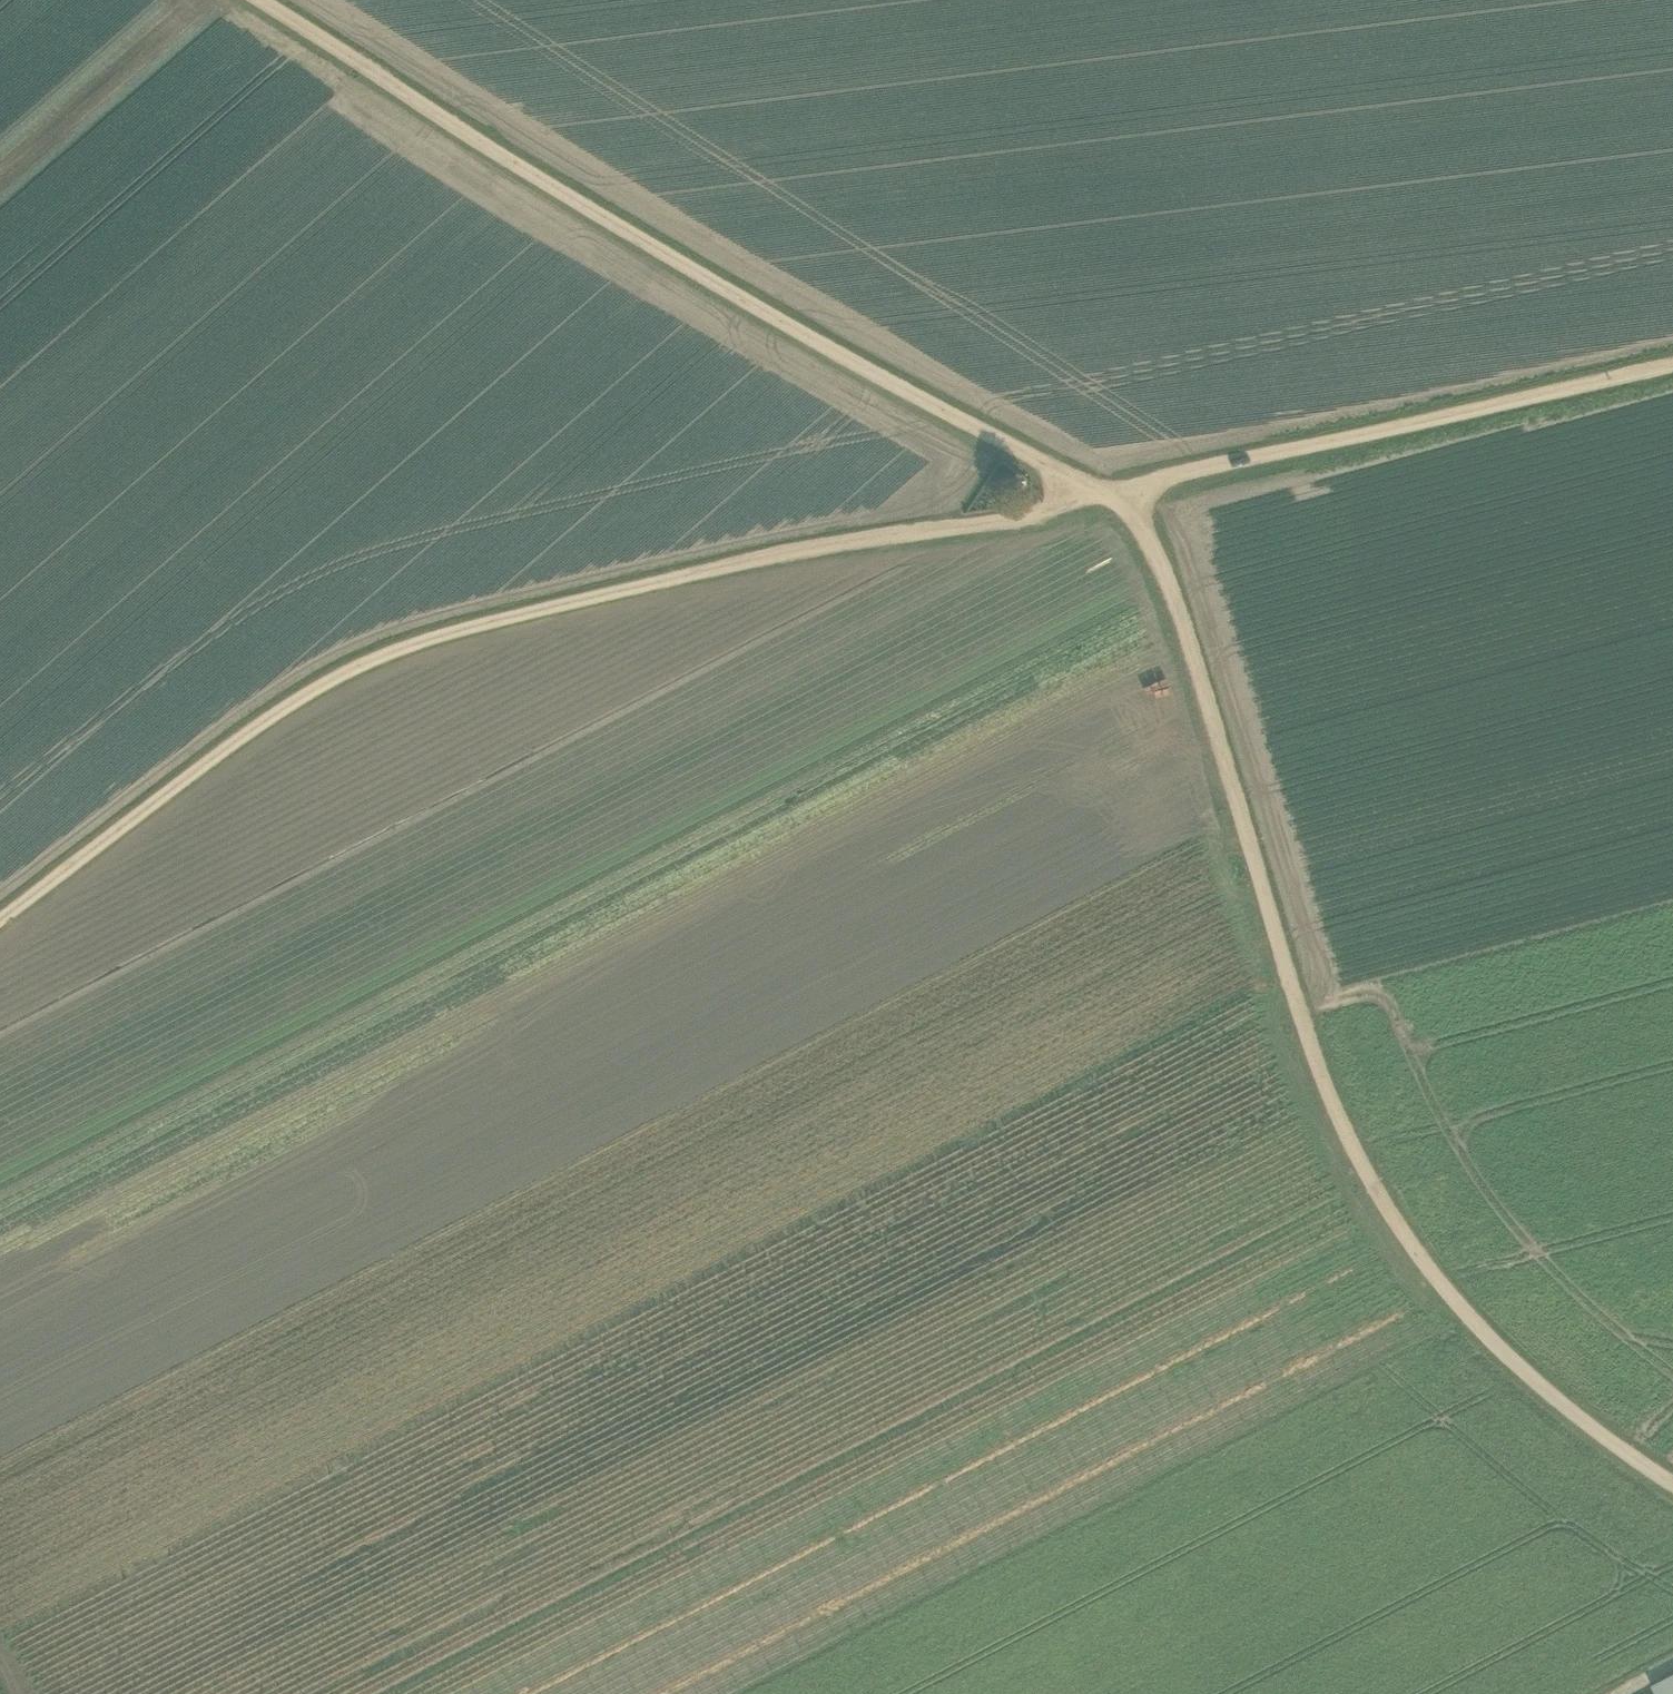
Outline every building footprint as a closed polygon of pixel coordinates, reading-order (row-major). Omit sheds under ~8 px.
[(1654,1683),(1659,1693),(1672,1693),(1672,1673),(1654,1683)]
